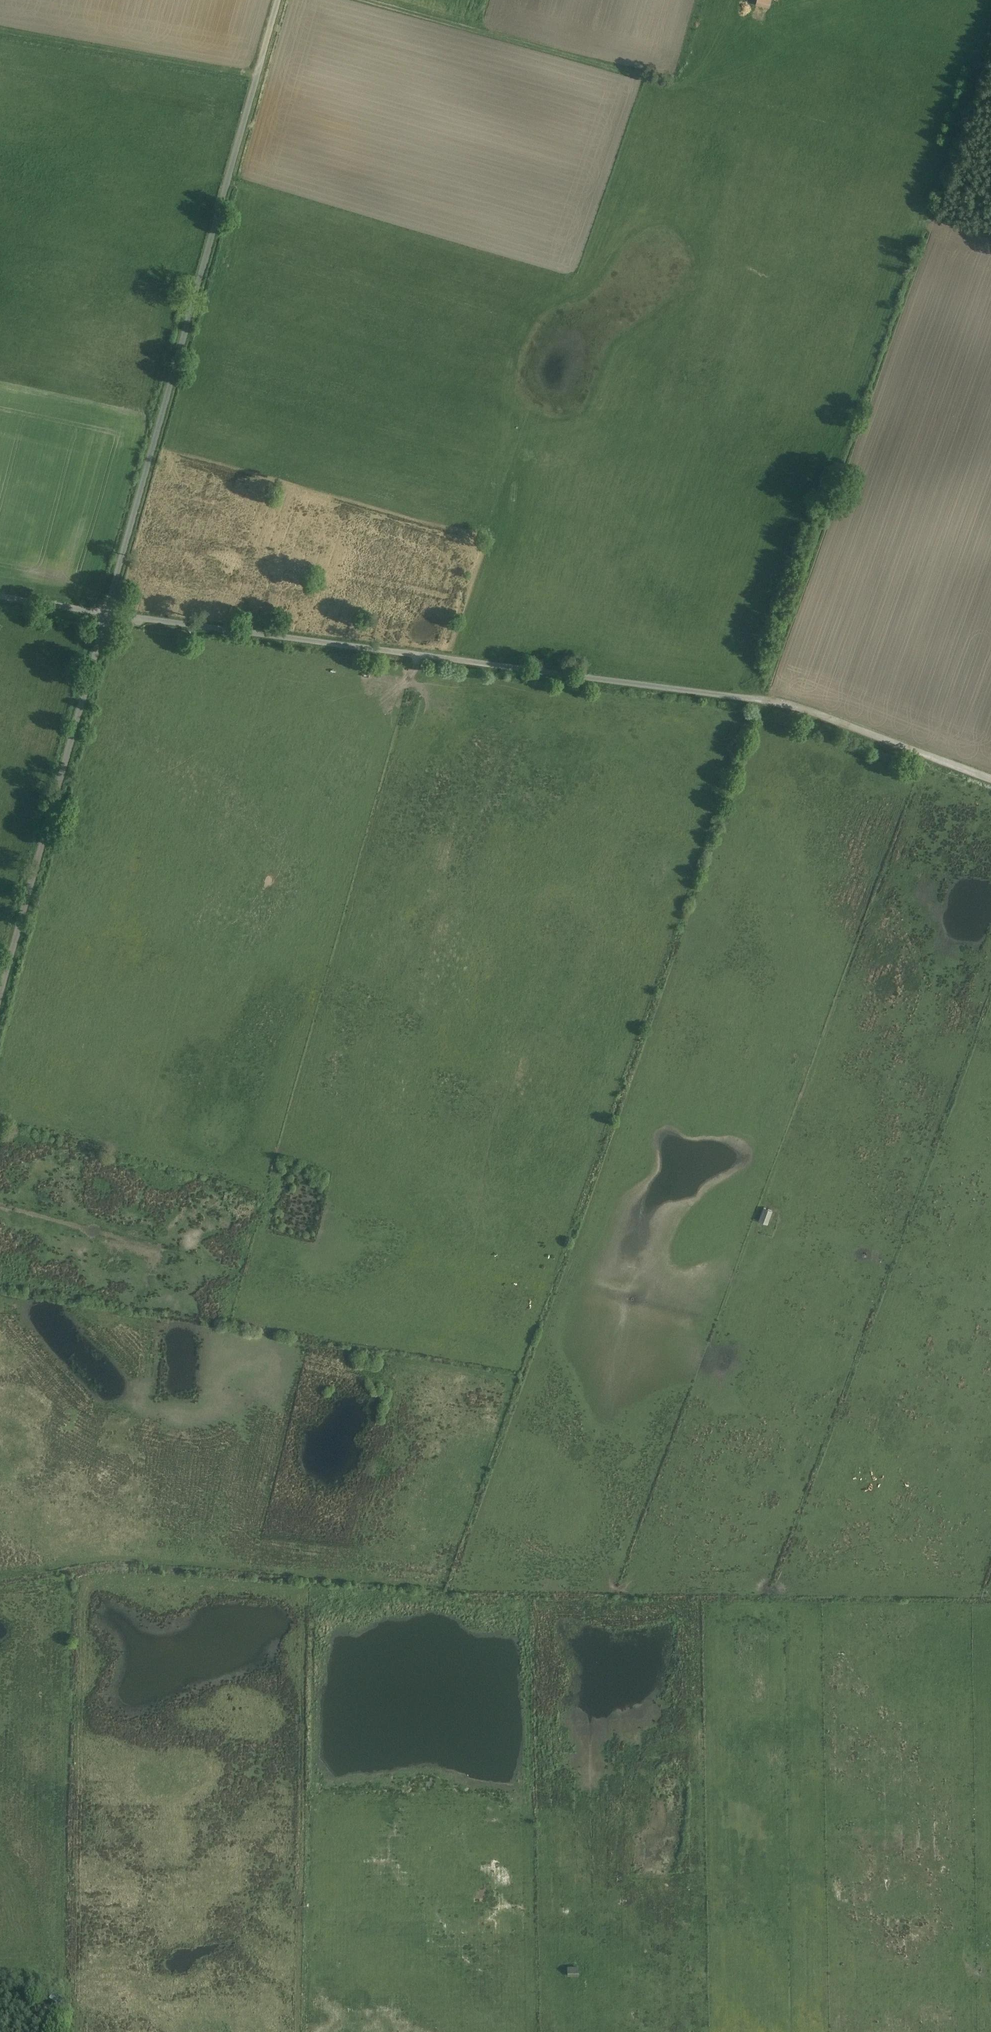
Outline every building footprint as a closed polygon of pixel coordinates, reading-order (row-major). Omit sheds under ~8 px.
[(773,1211),(763,1208),(758,1222),(768,1225),(773,1211)] [(578,1966),(568,1966),(568,1975),(579,1974),(578,1966)]
